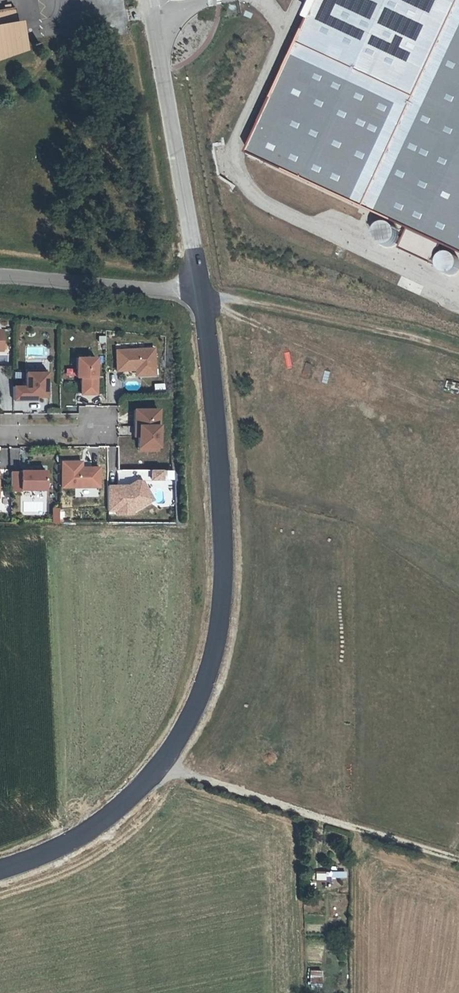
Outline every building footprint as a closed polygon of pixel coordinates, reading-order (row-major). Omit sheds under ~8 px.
[(250,160),(458,256),(458,0),(324,0),(250,160)] [(28,52),(23,23),(17,24),(14,8),(0,10),(0,62),(28,52)] [(116,351),(117,371),(125,371),(124,368),(138,367),(139,376),(155,375),(154,348),(116,351)] [(100,355),(77,355),(77,377),(81,377),(81,394),(100,395),(100,355)] [(49,370),(26,370),(26,383),(15,383),(14,399),(40,400),(40,396),(49,396),(49,370)] [(138,437),(138,447),(158,447),(158,410),(134,410),(134,437),(138,437)] [(62,487),(99,487),(99,468),(81,468),(77,468),(76,462),(61,462),(62,487)] [(10,472),(10,491),(20,491),(20,489),(45,489),(45,471),(20,471),(20,472),(10,472)] [(107,486),(107,511),(117,511),(122,506),(128,506),(132,511),(133,511),(135,511),(153,500),(141,480),(136,481),(128,486),(128,488),(121,488),(121,486),(107,486)] [(60,522),(60,506),(52,506),(52,522),(60,522)] [(128,506),(122,506),(117,511),(117,514),(133,514),(133,511),(132,511),(128,506)] [(316,880),(326,880),(326,871),(316,872),(316,880)] [(322,980),(322,970),(309,970),(310,981),(322,980)]
